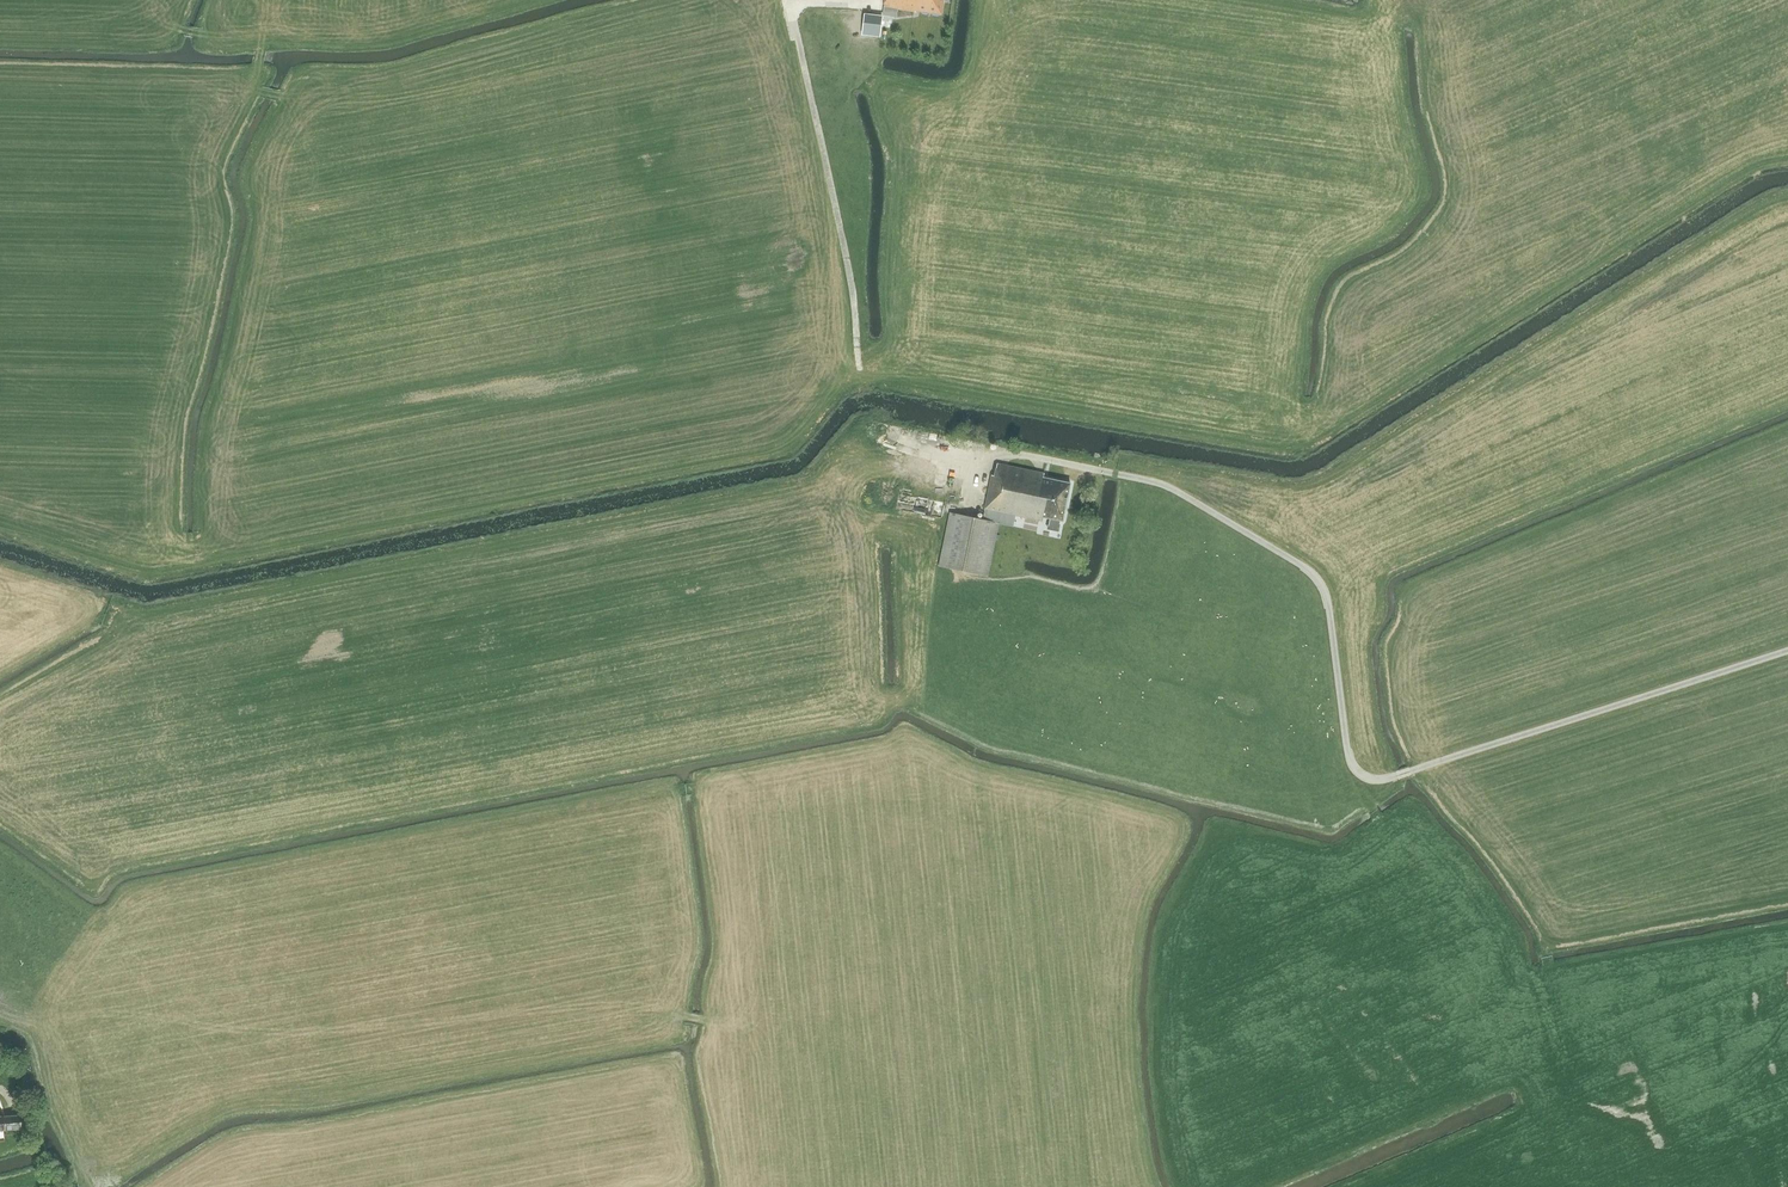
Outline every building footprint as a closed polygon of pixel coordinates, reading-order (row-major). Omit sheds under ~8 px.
[(883,7),(882,15),(896,17),(897,9),(915,12),(915,11),(941,15),(944,0),(884,0),(883,7)] [(1068,495),(1071,483),(1044,477),(1045,473),(998,463),(995,475),(992,474),(985,508),(986,508),(983,519),(950,512),(939,564),(988,575),(999,522),(1013,526),(1016,514),(1043,520),(1044,516),(1063,520),(1066,508),(1069,495),(1068,495)] [(21,1129),(19,1115),(0,1117),(0,1131),(21,1129)]
